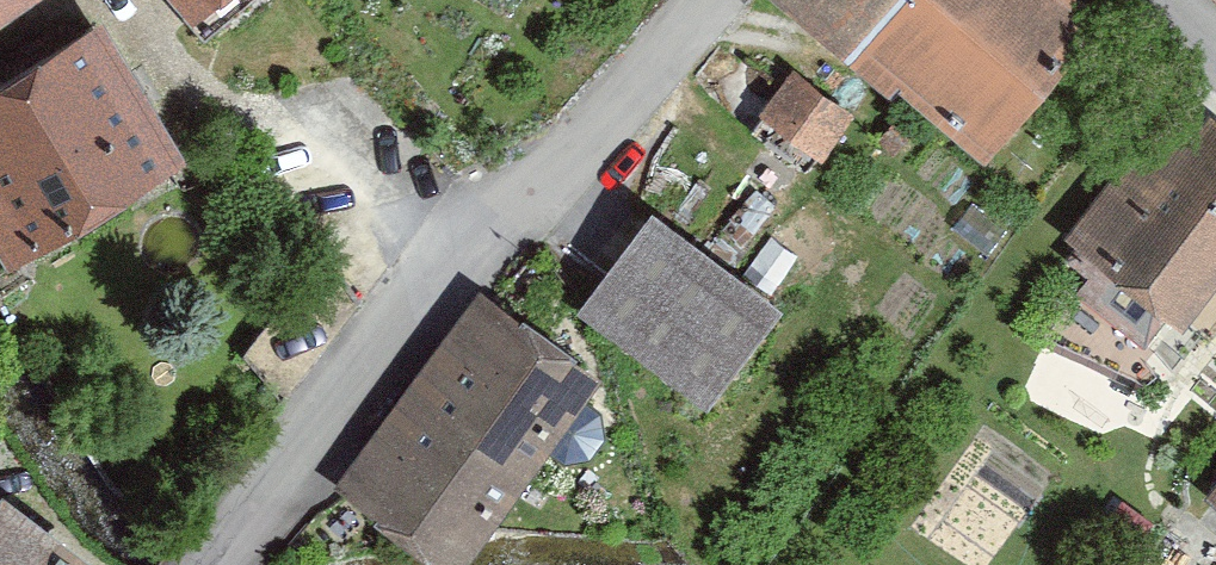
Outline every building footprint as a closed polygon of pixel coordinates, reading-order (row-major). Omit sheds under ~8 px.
[(50,0),(0,0),(0,34),(50,0)] [(192,38),(243,0),(158,0),(192,38)] [(1086,0),(793,0),(985,155),(1101,12),(1086,0)] [(0,93),(0,236),(30,285),(196,170),(107,20),(0,93)] [(863,129),(793,84),(756,140),(826,185),(863,129)] [(1187,98),(1062,257),(1179,347),(1215,300),(1215,121),(1187,98)] [(782,311),(658,219),(577,326),(705,421),(782,311)] [(481,305),(444,355),(385,434),(334,502),(422,564),(477,564),(553,464),(568,475),(594,471),(609,450),(608,423),(590,411),(605,390),(481,305)] [(1205,504),(1215,512),(1215,490),(1205,504)] [(0,499),(0,564),(90,564),(0,499)]
